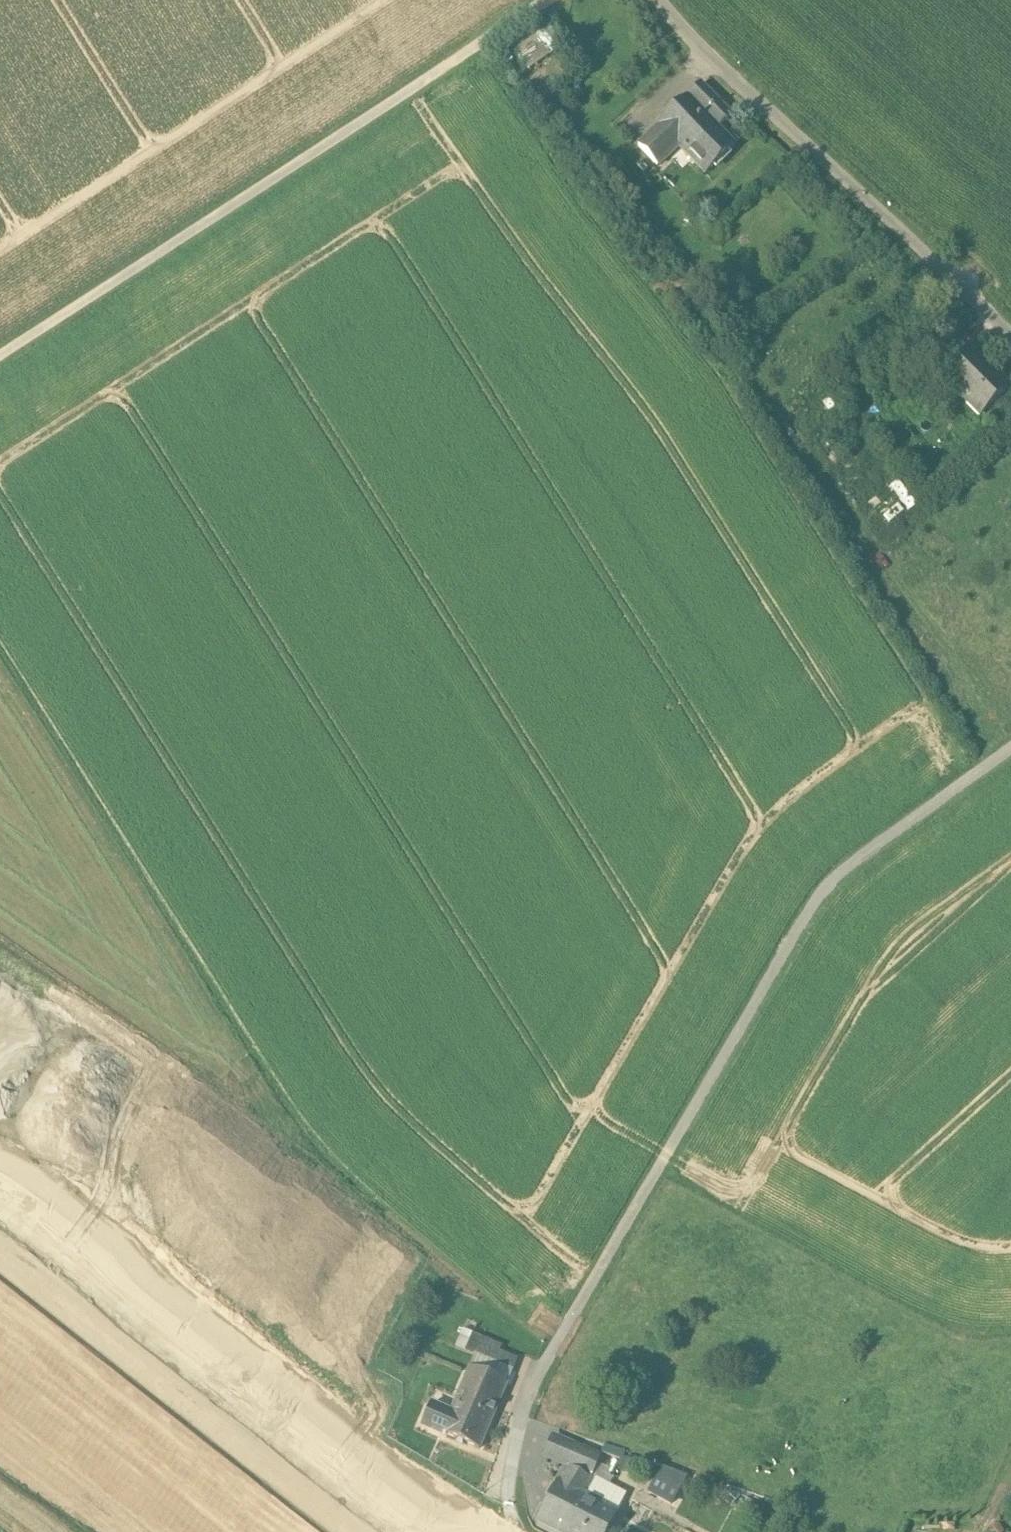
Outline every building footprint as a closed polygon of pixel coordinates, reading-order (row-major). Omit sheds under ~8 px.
[(741,120),(708,86),(636,149),(662,175),(685,152),(713,182),(746,150),(728,132),(741,120)] [(1010,392),(1010,383),(980,353),(946,385),(982,421),(1010,392)] [(897,481),(892,486),(910,506),(915,501),(897,481)] [(416,1430),(480,1460),(512,1390),(467,1369),(452,1402),(432,1392),(416,1430)] [(556,1437),(544,1461),(566,1469),(542,1521),(561,1531),(616,1531),(625,1515),(591,1494),(602,1481),(609,1461),(556,1437)] [(650,1493),(675,1502),(686,1471),(661,1462),(650,1493)]
